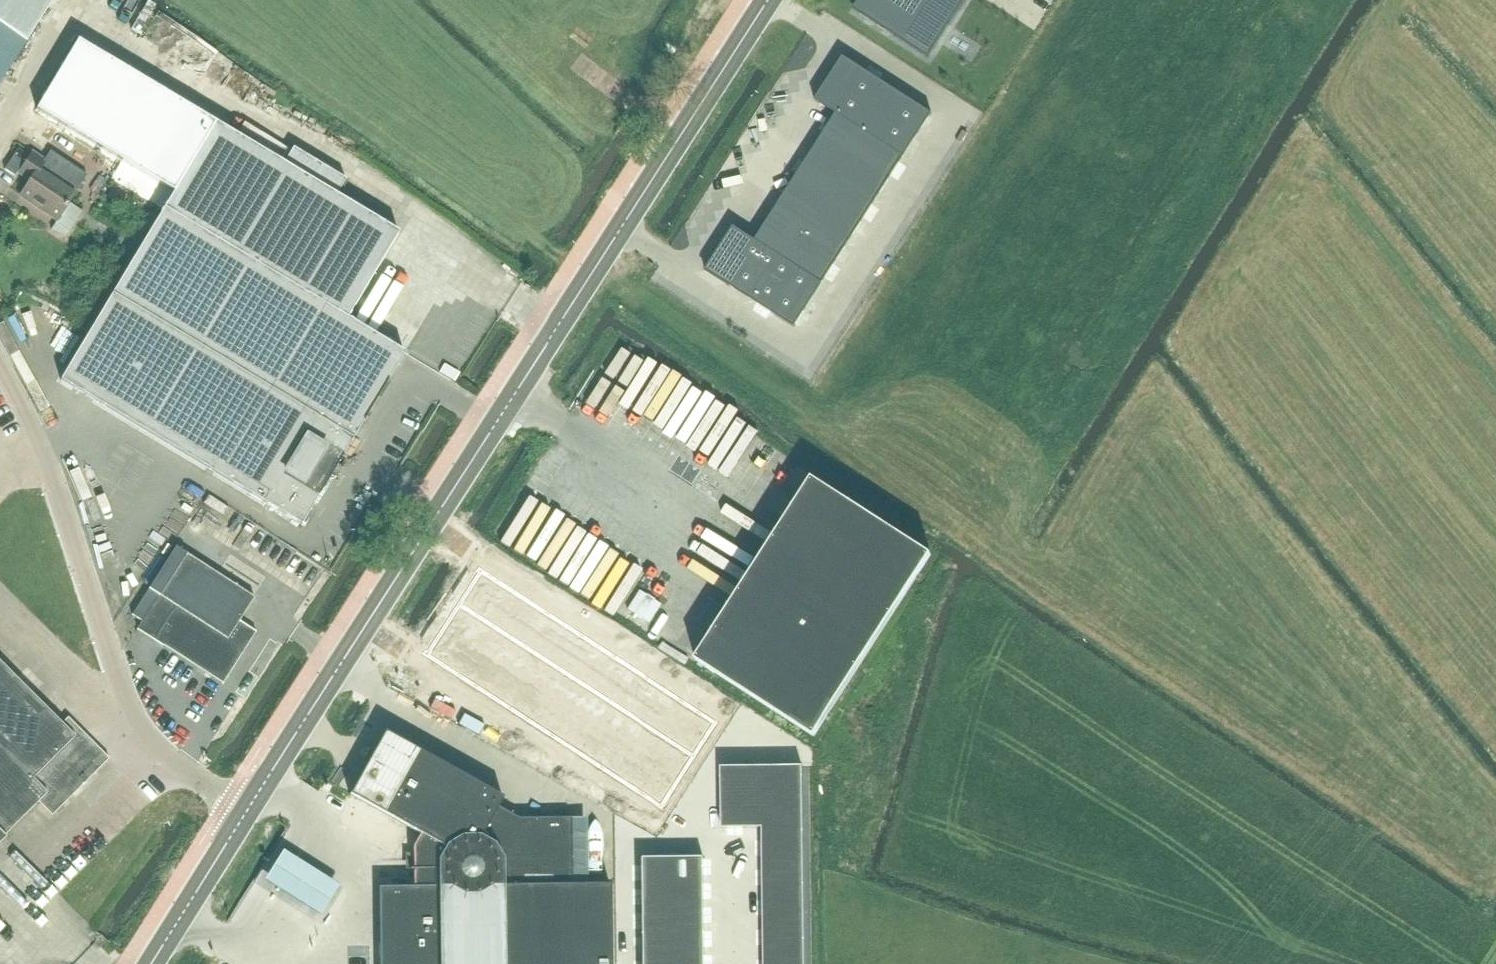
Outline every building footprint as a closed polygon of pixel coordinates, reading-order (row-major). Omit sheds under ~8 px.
[(51,0),(0,0),(0,79),(51,0)] [(859,15),(928,59),(966,0),(869,0),(859,15)] [(111,294),(351,439),(403,353),(346,319),(398,232),(336,195),(345,180),(293,148),(283,164),(78,40),(36,109),(173,191),(111,294)] [(931,114),(842,58),(815,101),(837,115),(755,241),(734,227),(706,271),(794,327),(931,114)] [(250,82),(231,104),(244,115),(262,93),(250,82)] [(19,198),(56,222),(50,231),(63,239),(80,213),(67,205),(86,175),(49,151),(43,161),(31,154),(17,175),(28,183),(19,198)] [(299,525),(351,439),(111,294),(59,380),(299,525)] [(446,383),(457,388),(465,372),(455,367),(446,383)] [(665,419),(674,424),(679,414),(691,421),(700,405),(679,393),(665,419)] [(930,555),(812,479),(695,660),(813,737),(930,555)] [(559,506),(524,563),(611,615),(618,603),(620,604),(638,576),(648,560),(559,506)] [(175,546),(132,615),(141,620),(136,629),(221,684),(255,632),(238,622),(253,598),(175,546)] [(682,701),(478,569),(476,572),(478,573),(427,653),(425,652),(423,654),(662,807),(726,707),(692,685),(682,701)] [(5,838),(3,836),(40,799),(51,810),(92,769),(95,772),(108,759),(67,718),(61,724),(0,664),(0,843),(5,838)] [(607,884),(581,884),(580,834),(568,834),(568,817),(516,818),(495,807),(500,797),(382,732),(347,795),(418,834),(411,847),(411,887),(377,887),(378,963),(608,963),(607,884)] [(721,768),(722,829),(762,828),(764,963),(805,963),(802,767),(721,768)] [(638,851),(640,963),(705,963),(703,850),(638,851)] [(61,920),(70,912),(31,872),(23,880),(61,920)]
